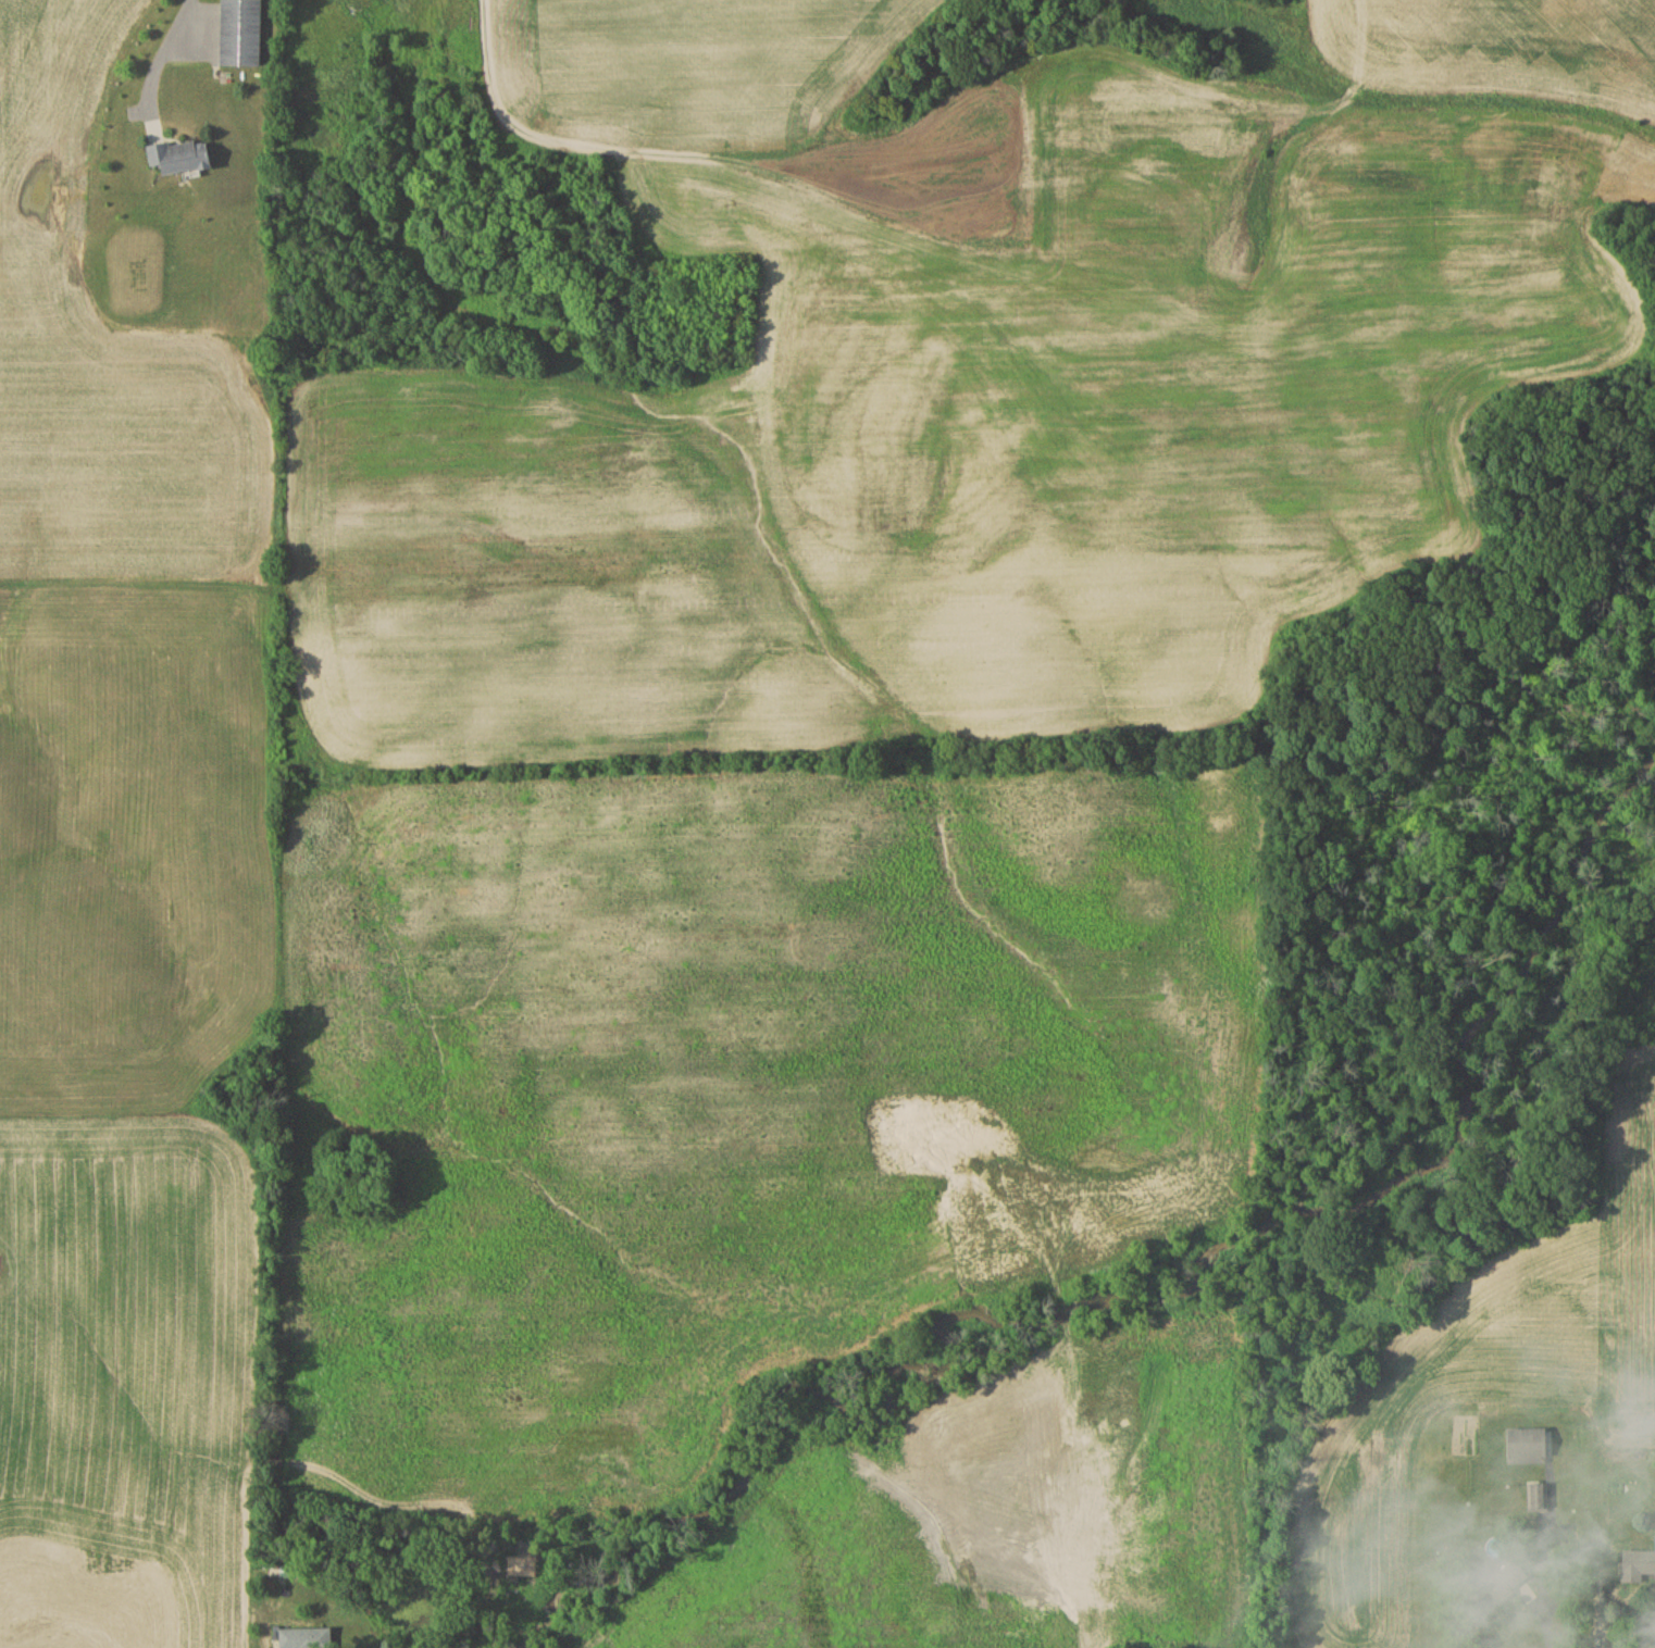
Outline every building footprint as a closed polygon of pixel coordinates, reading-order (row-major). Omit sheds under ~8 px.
[(222,66),(262,66),(263,0),(223,0),(222,66)] [(164,175),(215,167),(210,138),(149,148),(152,168),(163,166),(164,175)] [(1544,1429),(1504,1429),(1504,1464),(1544,1464),(1544,1429)] [(1546,1485),(1527,1485),(1527,1512),(1546,1512),(1546,1485)] [(1654,1536),(1654,1552),(1638,1552),(1638,1576),(1654,1576),(1654,1536)] [(333,1628),(281,1628),(281,1647),(333,1647),(333,1628)]
